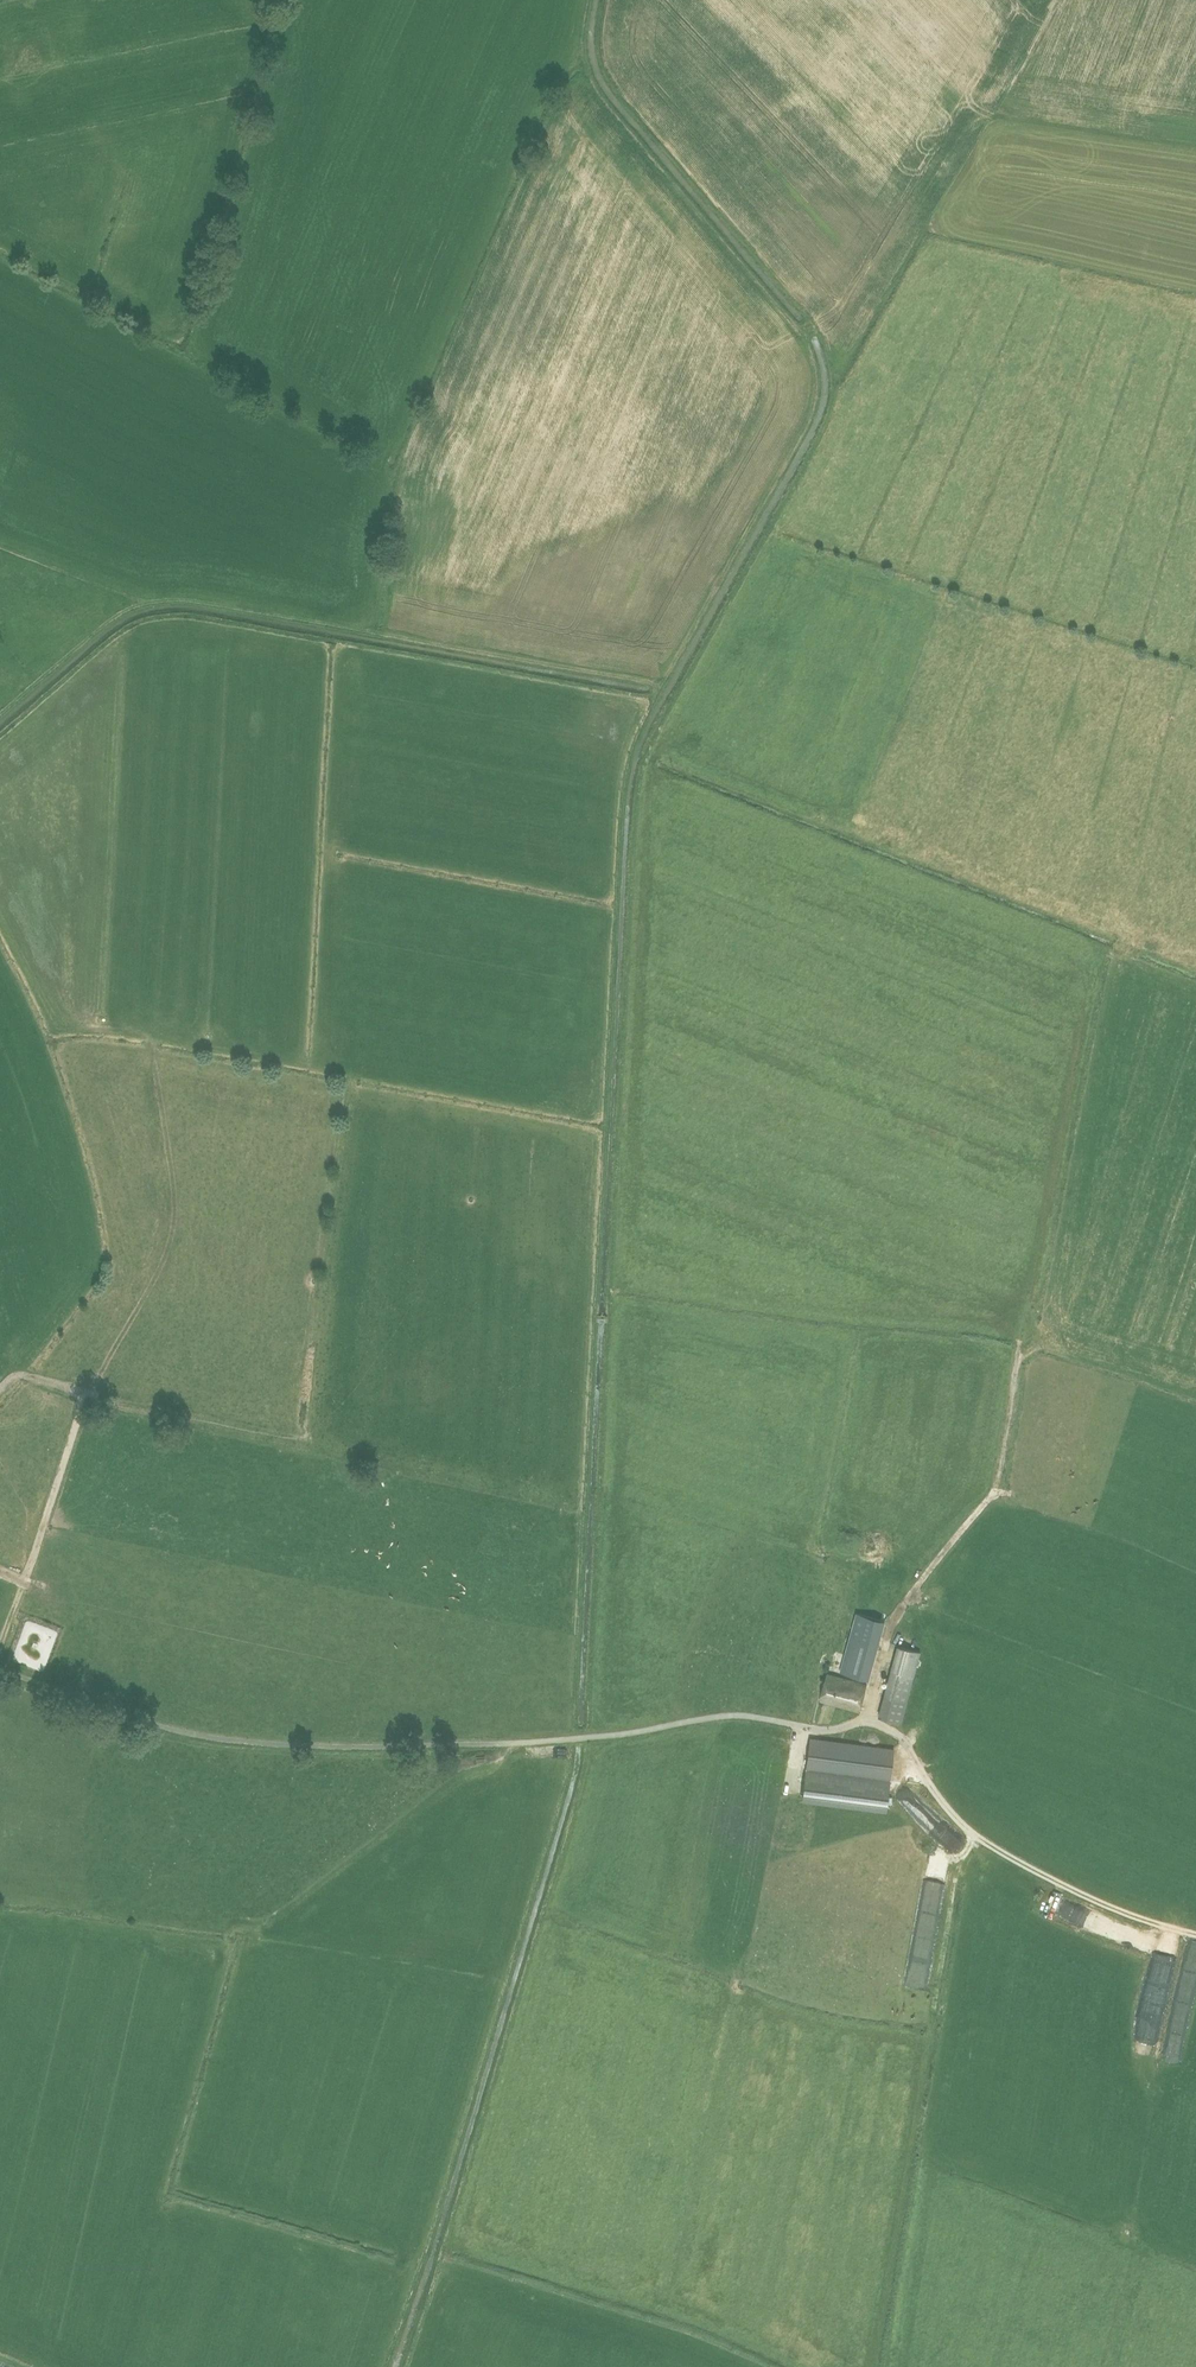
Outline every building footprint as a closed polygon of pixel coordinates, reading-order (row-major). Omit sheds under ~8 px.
[(885,1620),(856,1613),(839,1672),(868,1681),(885,1620)] [(53,1627),(21,1616),(7,1657),(39,1668),(53,1627)] [(894,1659),(885,1694),(879,1716),(901,1722),(907,1700),(921,1652),(910,1649),(898,1646),(894,1659)] [(820,1700),(859,1711),(866,1685),(827,1674),(820,1700)] [(889,1781),(893,1749),(809,1738),(805,1770),(801,1800),(886,1810),(889,1781)] [(901,1801),(930,1829),(929,1830),(948,1849),(957,1840),(909,1793),(901,1801)] [(923,1957),(926,1949),(917,1945),(904,1983),(920,1988),(930,1960),(923,1957)] [(1168,2017),(1177,2017),(1177,2012),(1185,2012),(1186,1995),(1169,1994),(1168,2017)]
